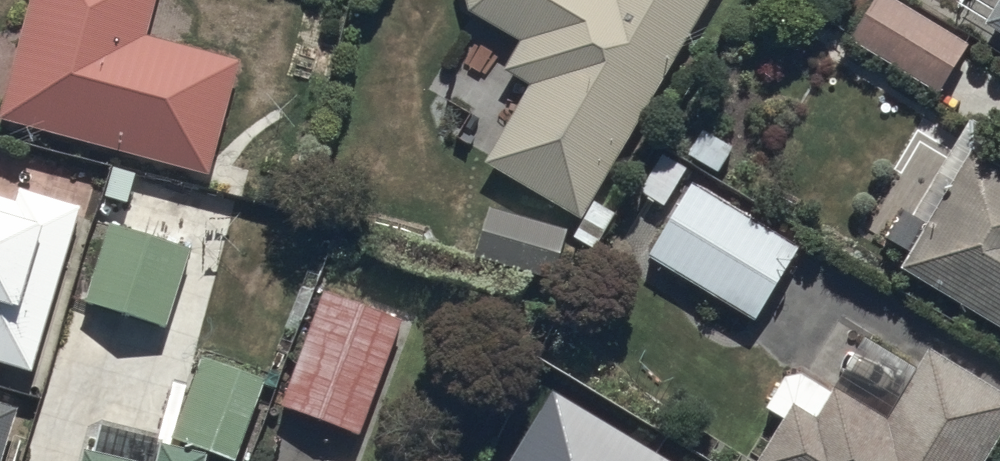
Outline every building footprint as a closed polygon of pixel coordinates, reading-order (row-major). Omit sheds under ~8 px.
[(2,119),(211,174),(242,56),(148,32),(157,0),(33,0),(2,119)] [(596,199),(713,0),(469,0),(471,6),(523,38),(512,72),(533,83),(489,165),(608,230),(618,211),(596,199)] [(973,41),(902,0),(873,0),(850,40),(944,93),(973,41)] [(989,25),(999,31),(999,6),(989,25)] [(902,267),(999,325),(999,164),(973,148),(956,178),(944,170),(918,214),(905,206),(885,241),(909,255),(902,267)] [(690,183),(648,254),(759,318),(800,246),(690,183)] [(84,205),(20,187),(17,197),(0,192),(0,358),(36,369),(84,205)] [(567,227),(494,208),(481,258),(555,277),(567,227)] [(115,220),(88,297),(167,325),(193,247),(115,220)] [(324,290),(283,404),(360,432),(401,318),(324,290)] [(929,345),(919,364),(866,334),(835,389),(805,372),(789,375),(770,407),(786,416),(760,460),(988,460),(999,440),(999,386),(929,345)] [(272,372),(204,352),(179,440),(247,460),(272,372)] [(557,393),(530,434),(572,460),(611,460),(626,437),(557,393)] [(25,409),(0,401),(0,460),(8,460),(25,409)] [(208,455),(165,444),(160,460),(207,460),(208,455)] [(81,460),(147,460),(85,445),(81,460)]
